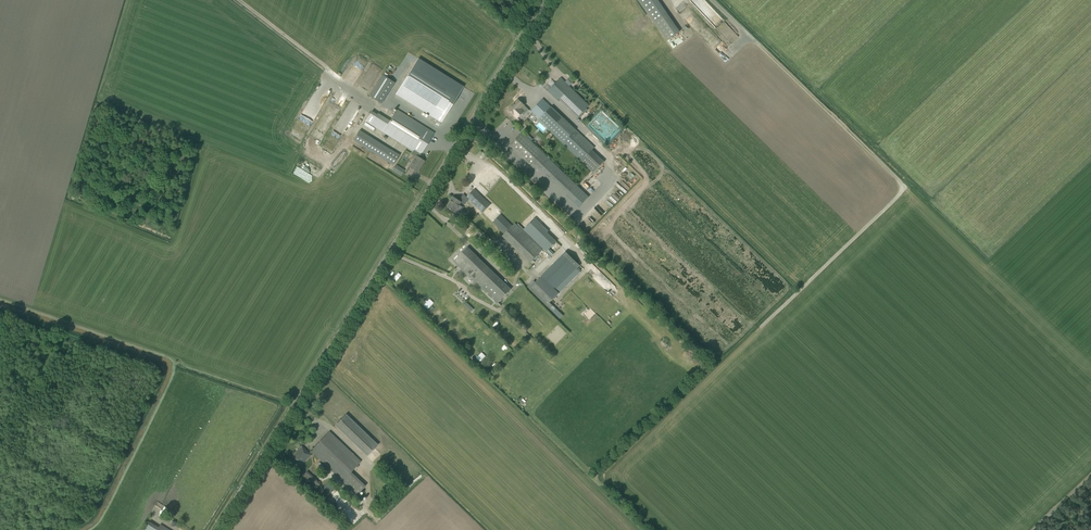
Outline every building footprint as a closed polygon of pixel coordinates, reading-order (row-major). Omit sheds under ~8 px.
[(658,0),(638,0),(667,41),(680,32),(667,14),(658,0)] [(417,58),(395,93),(432,116),(429,120),(435,124),(437,120),(441,122),(463,87),(417,58)] [(382,104),(395,83),(383,75),(369,96),(382,104)] [(547,84),(544,87),(548,91),(552,95),(557,100),(559,98),(560,97),(570,87),(565,82),(564,82),(560,78),(551,88),(547,84)] [(560,97),(559,98),(579,117),(586,109),(589,106),(570,87),(560,97)] [(519,111),(524,105),(518,100),(508,109),(517,118),(521,114),(519,111)] [(537,105),(531,110),(540,118),(550,108),(546,104),(540,109),(537,105)] [(420,155),(434,133),(396,110),(389,122),(372,111),(365,121),(383,132),(415,152),(413,155),(416,156),(409,167),(417,172),(424,161),(418,158),(420,155)] [(610,143),(622,130),(620,129),(618,132),(616,129),(606,139),(610,143)] [(360,130),(353,140),(393,165),(399,155),(390,149),(360,130)] [(594,148),(575,130),(562,144),(593,173),(604,162),(592,150),(594,148)] [(522,133),(510,145),(529,164),(531,162),(578,208),(588,197),(573,182),(526,137),(522,133)] [(328,139),(323,148),(327,150),(332,141),(328,139)] [(395,166),(392,171),(401,176),(404,171),(395,166)] [(621,180),(619,182),(627,188),(629,186),(621,180)] [(619,198),(622,195),(614,188),(611,192),(619,198)] [(474,189),(467,197),(483,213),(490,205),(474,189)] [(452,210),(458,214),(462,207),(459,205),(461,202),(459,201),(457,200),(453,197),(451,199),(452,200),(447,207),(452,210)] [(556,242),(540,227),(531,237),(519,226),(518,227),(514,223),(512,226),(500,214),(493,222),(504,234),(502,236),(530,263),(543,249),(551,256),(554,254),(549,249),(556,242)] [(467,247),(454,261),(497,304),(511,290),(467,247)] [(534,281),(527,287),(529,289),(546,306),(559,293),(580,272),(577,269),(580,266),(566,252),(535,282),(534,281)] [(428,300),(423,305),(428,309),(432,304),(428,300)] [(467,302),(464,305),(472,311),(474,309),(467,302)] [(573,302),(562,311),(566,316),(577,307),(573,302)] [(569,397),(571,399),(577,392),(575,390),(569,397)] [(335,425),(367,456),(378,445),(346,414),(335,425)] [(300,466),(312,453),(357,495),(365,486),(351,472),(361,461),(329,431),(308,453),(302,447),(291,457),(300,466)] [(328,471),(320,462),(317,465),(326,473),(328,471)] [(303,476),(316,489),(320,484),(307,472),(303,476)] [(152,527),(154,524),(150,522),(145,529),(156,529),(152,527)]
